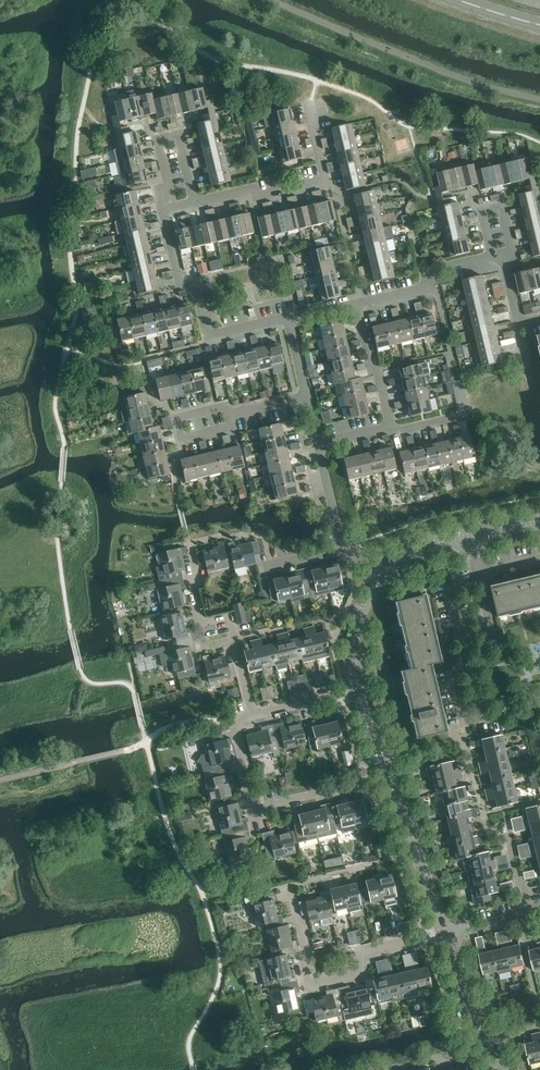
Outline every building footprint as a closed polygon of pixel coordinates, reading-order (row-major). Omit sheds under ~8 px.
[(202,88),(190,91),(195,111),(207,108),(206,101),(202,88)] [(190,91),(178,94),(182,113),(195,111),(190,91)] [(152,93),(139,96),(144,116),(156,113),(153,99),(152,93)] [(178,94),(165,97),(170,116),(182,113),(178,94)] [(139,96),(127,99),(132,119),(144,116),(139,96)] [(165,97),(153,99),(156,113),(158,119),(170,116),(165,97)] [(114,102),(118,115),(119,122),(132,119),(127,99),(114,102)] [(266,127),(273,126),(293,121),(290,108),(270,113),(263,115),(266,127)] [(197,124),(200,136),(219,131),(216,119),(210,120),(204,122),(197,124)] [(273,126),(276,138),(296,133),(293,121),(273,126)] [(331,128),(334,141),(354,136),(351,123),(331,128)] [(116,136),(119,149),(139,144),(136,131),(129,133),(122,134),(116,136)] [(200,136),(202,148),(222,144),(219,131),(200,136)] [(276,138),(279,150),(298,145),(296,133),(276,138)] [(334,141),(337,153),(357,148),(354,136),(334,141)] [(119,149),(122,161),(142,156),(139,144),(119,149)] [(202,148),(205,161),(225,156),(222,144),(202,148)] [(298,145),(279,150),(282,163),(301,158),(298,145)] [(337,153),(340,165),(360,161),(357,148),(337,153)] [(122,161),(116,162),(119,174),(125,173),(144,168),(152,167),(151,164),(144,165),(142,156),(122,161)] [(205,161),(208,173),(228,168),(225,156),(205,161)] [(526,159),(513,162),(518,182),(530,179),(537,177),(535,171),(529,172),(526,159)] [(340,165),(343,177),(363,173),(360,161),(340,165)] [(513,162),(501,165),(506,185),(518,182),(513,162)] [(260,174),(277,170),(275,163),(258,167),(260,174)] [(475,164),(463,167),(467,187),(479,184),(480,184),(477,170),(475,164)] [(501,165),(489,168),(493,187),(506,185),(501,165)] [(463,167),(450,170),(455,190),(467,187),(463,167)] [(144,168),(125,173),(128,186),(147,181),(144,168)] [(228,168),(208,173),(211,186),(231,181),(228,168)] [(489,168),(477,170),(480,184),(479,184),(481,190),(493,187),(489,168)] [(455,190),(450,170),(438,173),(441,186),(435,188),(436,194),(443,193),(455,190)] [(85,175),(86,181),(95,180),(93,173),(85,175)] [(363,173),(343,177),(346,190),(366,185),(363,173)] [(354,195),(357,208),(376,203),(373,190),(354,195)] [(523,207),(539,203),(539,191),(539,190),(533,191),(527,193),(520,195),(523,207)] [(116,195),(119,208),(138,203),(135,191),(116,195)] [(332,200),(319,203),(324,223),(336,220),(332,200)] [(439,207),(442,219),(462,215),(459,202),(452,204),(446,205),(439,207)] [(119,208),(121,220),(141,215),(139,206),(138,203),(119,208)] [(319,203),(307,206),(311,226),(324,223),(319,203)] [(357,208),(360,220),(379,215),(376,203),(357,208)] [(526,219),(539,216),(539,203),(523,207),(526,219)] [(307,206),(294,209),(299,229),(311,226),(307,206)] [(294,209),(282,212),(287,232),(299,229),(294,209)] [(282,212),(270,215),(274,235),(287,232),(282,212)] [(249,213),(237,216),(241,236),(254,233),(249,213)] [(121,220),(124,232),(144,228),(141,215),(121,220)] [(274,235),(270,215),(257,218),(262,238),(274,235)] [(360,220),(362,232),(382,227),(379,215),(360,220)] [(442,219),(445,232),(465,227),(462,215),(442,219)] [(237,216),(224,219),(229,239),(241,236),(237,216)] [(529,232),(539,229),(539,216),(526,219),(529,232)] [(224,219),(212,222),(217,242),(229,239),(224,219)] [(212,222),(200,225),(205,244),(217,242),(212,222)] [(200,225),(188,228),(192,247),(205,244),(200,225)] [(362,232),(365,244),(385,240),(382,227),(362,232)] [(445,232),(448,244),(468,239),(465,227),(445,232)] [(124,232),(127,245),(147,240),(144,228),(124,232)] [(192,247),(188,228),(175,231),(180,250),(192,247)] [(532,244),(539,242),(539,229),(529,232),(532,244)] [(468,239),(448,244),(451,257),(471,252),(468,239)] [(127,245),(130,257),(150,252),(147,240),(127,245)] [(365,244),(368,257),(388,252),(385,240),(365,244)] [(532,244),(535,257),(539,255),(539,242),(532,244)] [(309,251),(312,264),(332,259),(329,246),(309,251)] [(130,257),(133,269),(153,265),(150,252),(130,257)] [(368,257),(371,269),(391,264),(388,252),(368,257)] [(312,264),(315,276),(335,271),(332,259),(312,264)] [(187,265),(184,266),(185,272),(197,270),(195,263),(187,265)] [(206,263),(197,265),(199,274),(208,272),(206,263)] [(391,264),(371,269),(374,282),(394,277),(391,264)] [(133,269),(136,281),(156,277),(153,265),(133,269)] [(528,271),(533,291),(539,289),(539,268),(528,271)] [(315,276),(318,288),(338,284),(335,271),(315,276)] [(533,291),(528,271),(516,274),(520,294),(533,291)] [(463,280),(466,293),(486,288),(483,275),(463,280)] [(156,277),(136,281),(139,294),(159,289),(156,277)] [(338,284),(318,288),(321,301),(341,296),(338,284)] [(466,293),(469,305),(489,300),(486,288),(466,293)] [(302,292),(297,293),(298,298),(298,300),(300,306),(305,305),(302,292)] [(469,305),(472,317),(492,312),(489,300),(469,305)] [(188,303),(175,306),(181,327),(193,324),(188,303)] [(175,306),(164,308),(169,330),(181,327),(175,306)] [(164,308),(152,311),(157,333),(169,330),(164,308)] [(152,311),(141,314),(146,335),(157,333),(152,311)] [(472,317),(475,329),(495,325),(492,312),(472,317)] [(431,313),(419,316),(424,337),(436,334),(431,313)] [(141,314),(129,317),(134,338),(146,335),(141,314)] [(419,316),(407,318),(412,340),(424,337),(419,316)] [(134,338),(129,317),(117,320),(122,341),(134,338)] [(407,318),(396,321),(401,343),(412,340),(407,318)] [(320,326),(323,338),(344,333),(342,321),(320,326)] [(396,321),(384,324),(389,345),(401,343),(396,321)] [(389,345),(384,324),(372,327),(377,348),(389,345)] [(475,329),(478,342),(498,337),(495,325),(475,329)] [(323,338),(326,350),(347,344),(344,333),(323,338)] [(475,352),(476,355),(500,349),(498,337),(478,342),(480,351),(475,352)] [(175,348),(186,345),(184,339),(173,342),(175,348)] [(279,343),(267,346),(272,367),(284,365),(279,343)] [(326,350),(328,361),(350,356),(347,344),(326,350)] [(267,346),(255,349),(260,370),(272,367),(267,346)] [(255,349),(243,351),(249,373),(260,370),(255,349)] [(500,349),(476,355),(479,366),(483,365),(484,367),(503,362),(500,349)] [(243,351),(232,354),(237,376),(249,373),(243,351)] [(232,354),(220,357),(225,378),(237,376),(232,354)] [(328,361),(331,373),(353,368),(350,356),(328,361)] [(225,378),(220,357),(208,360),(213,381),(225,378)] [(402,381),(423,376),(430,374),(427,362),(399,369),(401,376),(392,378),(394,385),(398,384),(397,382),(402,381)] [(203,368),(191,370),(196,392),(208,389),(203,368)] [(334,385),(340,384),(339,383),(355,379),(353,368),(331,373),(334,385)] [(442,370),(445,393),(454,392),(451,369),(442,370)] [(191,370),(179,373),(184,395),(196,392),(191,370)] [(179,373),(167,376),(173,397),(184,395),(179,373)] [(173,397),(167,376),(155,379),(156,383),(152,384),(154,390),(158,389),(160,400),(173,397)] [(402,381),(404,392),(426,387),(423,376),(402,381)] [(340,384),(342,395),(364,390),(361,377),(355,379),(339,383),(340,384)] [(124,397),(126,410),(148,404),(144,386),(139,387),(141,393),(124,397)] [(404,392),(407,404),(429,399),(426,387),(404,392)] [(342,395),(345,406),(367,401),(364,390),(342,395)] [(429,399),(407,404),(410,416),(432,411),(429,399)] [(367,401),(345,406),(348,419),(369,414),(367,401)] [(126,410),(129,421),(151,416),(148,404),(126,410)] [(333,421),(329,410),(321,412),(324,423),(333,421)] [(128,434),(138,432),(137,431),(153,428),(153,427),(151,416),(129,421),(125,422),(128,434)] [(259,428),(262,440),(283,435),(280,423),(259,428)] [(137,431),(138,432),(140,443),(162,438),(159,426),(153,427),(153,428),(137,431)] [(262,440),(265,452),(286,447),(283,435),(262,440)] [(470,435),(458,438),(463,459),(475,457),(470,435)] [(140,443),(143,455),(164,450),(162,438),(140,443)] [(458,438),(446,441),(451,462),(463,459),(458,438)] [(446,441),(435,443),(440,465),(451,462),(446,441)] [(435,443),(423,446),(428,468),(440,465),(435,443)] [(240,445),(227,448),(232,470),(245,467),(240,445)] [(423,446),(411,449),(416,470),(428,468),(423,446)] [(265,452),(267,464),(289,458),(286,447),(265,452)] [(391,447),(379,450),(384,471),(396,468),(397,471),(400,470),(396,453),(393,453),(391,447)] [(227,448),(216,451),(221,472),(232,470),(227,448)] [(411,449),(396,453),(400,470),(403,469),(404,473),(416,470),(411,449)] [(143,455),(146,466),(167,461),(164,450),(143,455)] [(379,450),(367,453),(372,474),(384,471),(379,450)] [(216,451),(204,454),(209,475),(221,472),(216,451)] [(367,453),(356,455),(361,477),(372,474),(367,453)] [(204,454),(192,456),(197,478),(209,475),(204,454)] [(356,455),(344,458),(349,480),(361,477),(356,455)] [(183,470),(184,477),(185,481),(197,478),(192,456),(180,459),(183,470)] [(267,464),(270,475),(292,470),(289,458),(267,464)] [(149,479),(166,475),(170,474),(167,461),(146,466),(149,479)] [(270,475),(273,487),(294,482),(292,470),(270,475)] [(294,482),(273,487),(276,499),(297,494),(294,482)] [(196,552),(199,565),(206,564),(207,572),(229,567),(223,541),(217,542),(218,547),(196,552)] [(254,556),(260,554),(257,541),(235,546),(234,542),(228,543),(234,569),(256,564),(254,556)] [(151,544),(152,552),(165,549),(163,542),(151,544)] [(165,574),(166,580),(183,576),(181,571),(185,570),(181,554),(186,552),(184,547),(158,553),(163,575),(165,574)] [(332,566),(324,568),(329,589),(342,586),(341,582),(348,581),(343,559),(331,562),(332,566)] [(315,566),(304,568),(310,590),(315,588),(316,592),(329,589),(324,568),(316,570),(315,566)] [(291,598),(292,603),(312,598),(310,590),(304,568),(293,571),(294,575),(286,577),(291,598)] [(278,601),(291,598),(286,577),(278,579),(277,575),(266,577),(271,599),(277,597),(278,601)] [(183,576),(166,580),(168,586),(158,589),(163,610),(185,605),(181,589),(185,588),(183,576)] [(493,585),(493,586),(500,618),(501,617),(500,614),(539,604),(539,578),(494,589),(493,585)] [(258,591),(261,600),(269,598),(267,589),(258,591)] [(394,602),(394,603),(398,602),(414,668),(400,671),(400,672),(404,671),(406,681),(403,682),(416,738),(448,731),(448,730),(444,731),(428,665),(442,662),(442,661),(438,662),(423,596),(426,595),(425,595),(394,602)] [(251,621),(250,617),(249,610),(244,611),(242,602),(233,604),(238,624),(251,621)] [(175,637),(176,643),(193,639),(190,628),(186,629),(182,613),(160,618),(165,639),(175,637)] [(314,625),(309,627),(316,658),(330,655),(324,632),(317,634),(314,625)] [(305,637),(298,639),(302,658),(303,662),(316,658),(309,627),(303,628),(305,637)] [(288,632),(282,633),(289,661),(302,658),(298,639),(290,640),(288,632)] [(271,645),(275,664),(277,670),(287,667),(286,665),(289,664),(289,661),(282,633),(276,634),(278,643),(271,645)] [(261,638),(255,639),(262,667),(275,664),(271,645),(263,647),(261,638)] [(193,639),(176,643),(178,649),(168,651),(173,673),(195,668),(191,652),(195,651),(193,639)] [(262,667),(255,639),(249,641),(252,649),(244,651),(248,671),(262,667)] [(227,664),(225,656),(209,659),(208,655),(203,656),(209,682),(237,676),(234,662),(227,664)] [(326,672),(320,674),(323,687),(329,685),(326,672)] [(323,687),(320,674),(314,675),(317,688),(323,687)] [(300,679),(293,680),(296,693),(303,691),(300,679)] [(296,693),(293,680),(287,682),(290,694),(296,693)] [(273,685),(266,686),(269,699),(276,698),(273,685)] [(269,699),(266,686),(260,688),(263,701),(269,699)] [(333,723),(325,725),(330,745),(343,742),(342,739),(348,737),(343,716),(332,718),(333,723)] [(284,721),(273,724),(276,741),(282,739),(285,749),(306,744),(301,722),(285,726),(284,721)] [(330,745),(325,725),(317,726),(316,722),(305,725),(310,746),(316,745),(317,748),(330,745)] [(276,741),(273,724),(261,727),(262,731),(246,735),(251,757),(273,752),(270,742),(276,741)] [(202,764),(204,773),(229,767),(228,761),(232,760),(228,744),(233,743),(231,738),(224,739),(222,733),(208,736),(210,743),(205,744),(207,754),(202,755),(198,761),(202,764)] [(483,745),(485,753),(504,748),(501,735),(473,741),(474,747),(483,745)] [(478,762),(479,768),(507,762),(504,748),(485,753),(487,760),(478,762)] [(352,757),(350,749),(344,751),(346,758),(352,757)] [(430,781),(434,780),(462,773),(460,767),(452,769),(450,761),(427,767),(430,781)] [(489,772),(491,779),(511,775),(507,762),(479,768),(481,774),(489,772)] [(229,767),(204,773),(206,779),(205,779),(210,801),(232,796),(228,780),(232,779),(229,767)] [(293,772),(285,774),(287,784),(293,782),(293,779),(294,779),(293,772)] [(437,793),(441,792),(445,792),(444,791),(456,788),(454,781),(463,779),(462,773),(434,780),(437,793)] [(484,789),(486,795),(514,788),(511,775),(491,779),(493,787),(484,789)] [(441,792),(444,805),(448,804),(448,805),(467,800),(465,792),(474,790),(473,784),(456,788),(444,791),(445,792),(441,792)] [(514,788),(486,795),(487,801),(496,799),(498,806),(517,802),(514,788)] [(358,801),(350,803),(354,823),(355,823),(367,820),(367,817),(373,815),(368,794),(357,797),(358,801)] [(175,804),(176,811),(194,807),(192,800),(175,804)] [(341,800),(329,803),(335,824),(341,823),(343,832),(356,829),(355,823),(354,823),(350,803),(342,805),(341,800)] [(444,805),(448,819),(476,812),(475,807),(469,809),(467,800),(448,805),(448,804),(444,805)] [(231,827),(232,833),(249,829),(246,818),(242,819),(238,803),(216,808),(221,829),(231,827)] [(320,810),(311,812),(316,832),(317,832),(318,838),(337,833),(335,824),(329,803),(318,806),(320,810)] [(523,823),(539,819),(539,804),(526,808),(528,817),(521,818),(523,823)] [(316,832),(311,812),(303,814),(302,809),(291,812),(298,842),(318,838),(317,832),(316,832)] [(448,819),(451,832),(473,827),(471,818),(478,816),(476,812),(448,819)] [(524,830),(521,817),(509,820),(513,833),(524,830)] [(532,835),(539,833),(539,819),(523,823),(524,828),(530,826),(532,835)] [(451,832),(454,845),(483,838),(482,834),(475,835),(473,827),(451,832)] [(249,829),(232,833),(223,835),(229,863),(251,858),(247,842),(251,841),(249,829)] [(262,833),(266,850),(268,859),(274,858),(296,853),(291,831),(275,835),(274,830),(262,833)] [(529,850),(539,847),(539,833),(532,835),(534,844),(528,845),(529,850)] [(457,859),(463,858),(468,856),(480,853),(478,845),(484,843),(483,838),(454,845),(457,859)] [(530,857),(527,843),(515,846),(519,860),(530,857)] [(538,862),(539,861),(539,847),(529,850),(530,854),(536,853),(538,862)] [(466,871),(467,870),(497,863),(496,859),(489,860),(487,851),(480,853),(468,856),(463,858),(466,871)] [(510,867),(507,853),(495,856),(499,870),(510,867)] [(467,870),(470,884),(494,878),(492,869),(498,868),(497,863),(467,870)] [(535,879),(534,871),(522,873),(524,881),(535,879)] [(377,874),(383,898),(385,906),(403,901),(398,878),(393,880),(391,875),(383,877),(382,873),(377,874)] [(383,898),(377,874),(373,875),(374,879),(365,881),(367,889),(362,890),(365,902),(366,901),(370,900),(370,902),(383,898)] [(494,878),(470,884),(474,904),(491,900),(490,894),(503,890),(502,885),(496,887),(494,878)] [(347,881),(342,882),(348,907),(347,907),(348,911),(362,908),(362,907),(367,906),(366,901),(365,902),(362,890),(358,891),(356,883),(348,885),(347,881)] [(515,889),(513,881),(501,884),(503,892),(515,889)] [(348,907),(342,882),(337,883),(338,888),(325,891),(330,910),(334,909),(335,910),(347,907),(348,907)] [(330,910),(325,891),(320,892),(321,896),(298,902),(301,915),(308,914),(310,922),(331,917),(330,910)] [(266,923),(268,929),(268,930),(284,926),(284,925),(281,914),(277,915),(273,899),(251,904),(257,926),(266,923)] [(395,921),(389,922),(392,935),(398,934),(395,921)] [(392,935),(389,922),(383,924),(385,937),(392,935)] [(281,949),(282,955),(283,955),(286,954),(286,955),(299,952),(296,939),(292,940),(288,925),(284,925),(284,926),(268,930),(268,929),(266,930),(271,951),(281,949)] [(509,928),(495,932),(498,943),(511,940),(509,928)] [(359,929),(353,931),(356,944),(362,942),(359,929)] [(356,944),(353,931),(347,932),(350,945),(356,944)] [(482,935),(474,937),(476,948),(485,946),(482,935)] [(510,941),(505,942),(511,968),(525,965),(520,945),(511,947),(510,941)] [(502,949),(493,951),(498,972),(511,968),(505,942),(500,943),(502,949)] [(537,942),(539,949),(530,951),(534,971),(539,970),(539,942),(537,942)] [(498,972),(493,951),(485,953),(483,947),(478,948),(484,975),(498,972)] [(416,950),(402,954),(404,965),(418,962),(416,950)] [(279,978),(281,984),(297,980),(294,969),(290,970),(286,955),(286,954),(283,955),(282,955),(264,959),(270,981),(279,978)] [(389,957),(375,960),(377,972),(391,968),(389,957)] [(416,963),(412,964),(418,989),(431,986),(427,967),(418,969),(416,963)] [(408,971),(400,973),(406,998),(419,995),(418,989),(412,964),(407,965),(408,971)] [(390,969),(385,970),(392,1000),(392,1001),(406,998),(400,973),(391,975),(390,969)] [(392,1000),(385,970),(380,971),(382,978),(373,980),(378,1004),(392,1000)] [(297,980),(281,984),(282,990),(272,993),(278,1014),(299,1009),(295,993),(300,992),(297,980)] [(349,985),(337,988),(341,1004),(347,1003),(350,1013),(371,1007),(366,986),(350,990),(349,985)] [(341,1004),(337,988),(326,991),(327,995),(311,999),(316,1021),(344,1014),(341,1004)] [(538,1032),(531,1034),(534,1043),(526,1044),(530,1064),(539,1062),(539,1043),(538,1032)]
